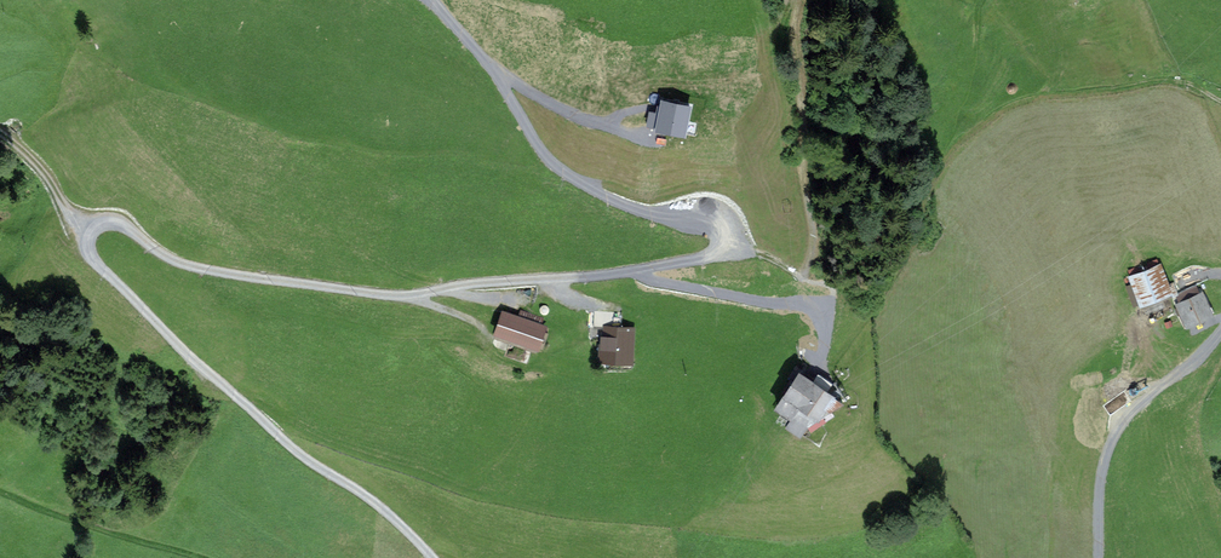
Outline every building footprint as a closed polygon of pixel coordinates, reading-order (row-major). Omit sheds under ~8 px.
[(690,107),(663,101),(661,110),(657,128),(684,134),(690,107)] [(1156,259),(1128,271),(1133,283),(1126,286),(1134,305),(1141,302),(1143,307),(1176,294),(1172,284),(1167,286),(1156,259)] [(1196,286),(1176,295),(1180,304),(1177,305),(1181,313),(1179,314),(1185,326),(1210,315),(1196,286)] [(550,325),(501,311),(494,339),(543,353),(550,325)] [(605,327),(620,328),(621,313),(595,311),(594,328),(605,329),(605,327)] [(620,328),(605,327),(605,329),(603,360),(631,361),(633,329),(620,328)] [(816,380),(795,367),(788,378),(794,382),(778,407),(793,418),(789,426),(800,434),(805,426),(811,429),(822,422),(819,417),(842,402),(815,383),(814,382),(816,380)]
